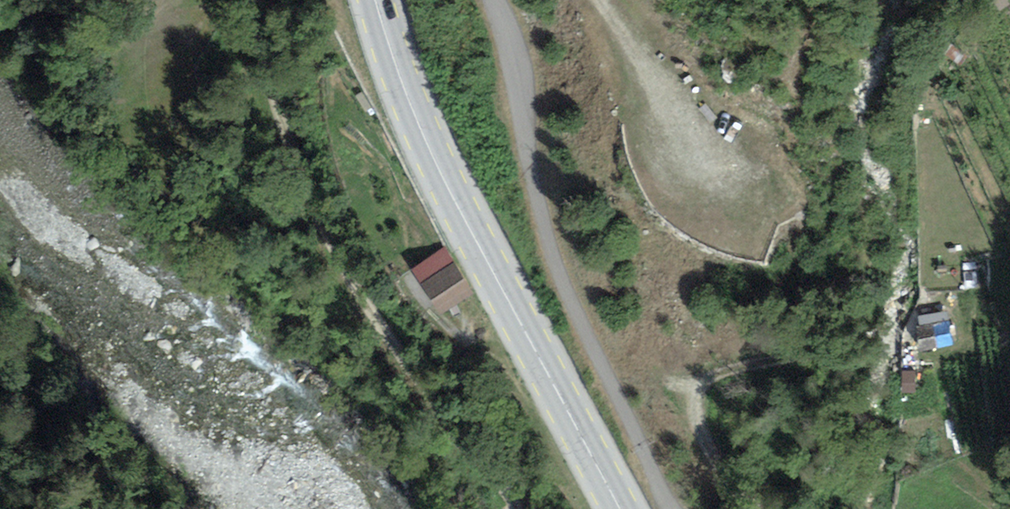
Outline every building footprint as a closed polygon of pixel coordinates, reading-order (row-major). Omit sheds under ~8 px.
[(466,292),(444,256),(417,272),(439,308),(466,292)] [(935,323),(917,326),(921,344),(938,341),(935,323)]
